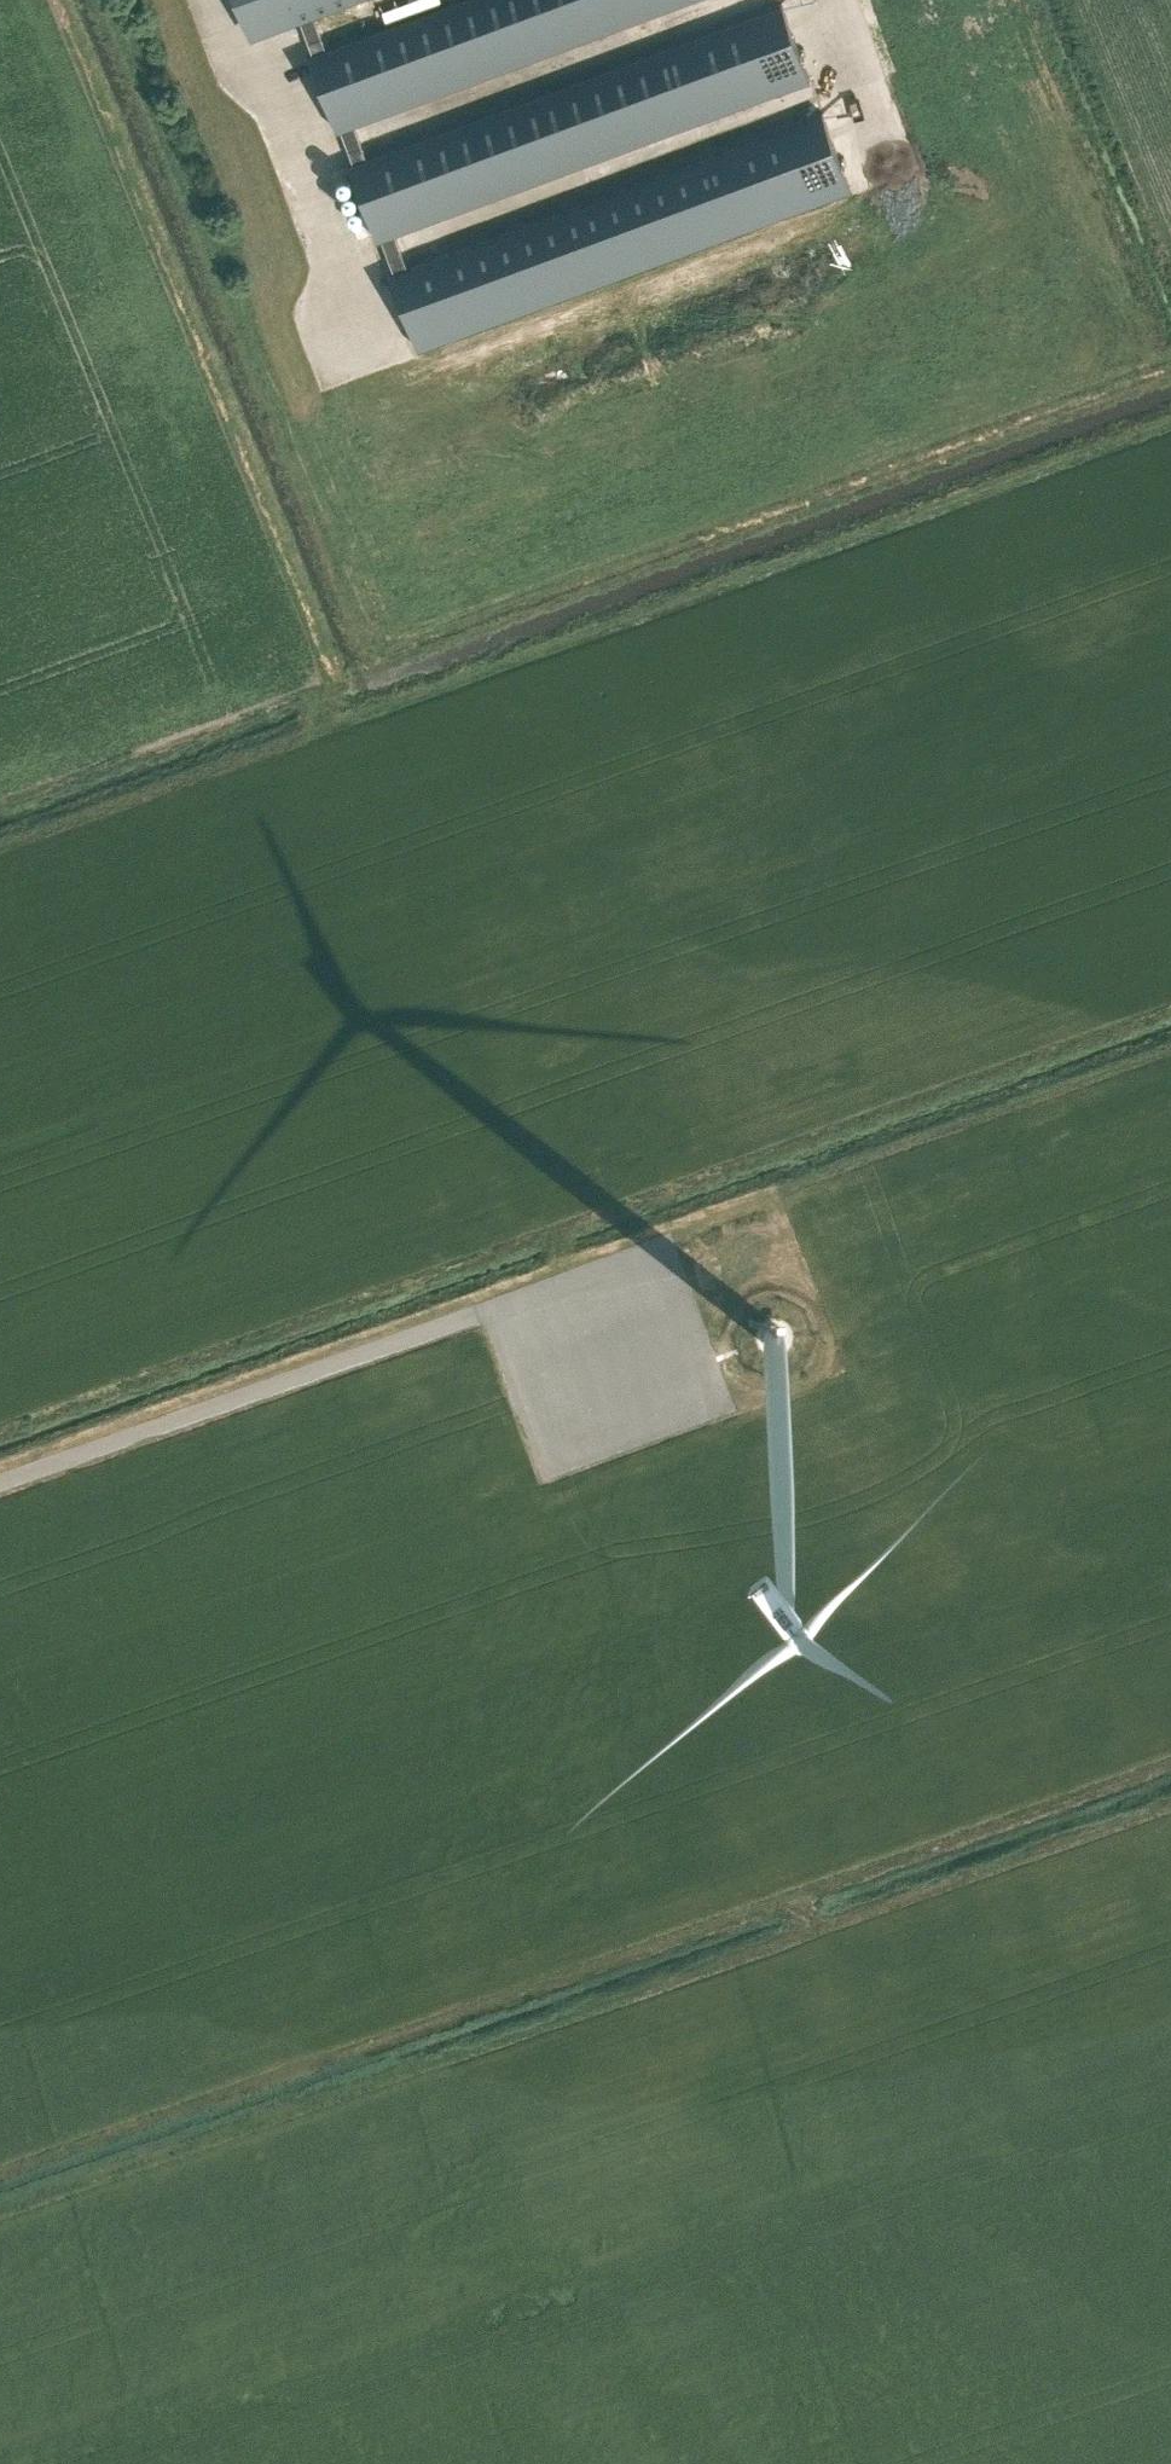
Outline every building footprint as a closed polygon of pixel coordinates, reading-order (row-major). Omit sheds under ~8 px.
[(251,35),(345,0),(238,0),(251,35)] [(308,52),(337,128),(681,0),(448,0),(308,52)] [(781,2),(349,162),(377,238),(381,236),(394,231),(810,77),(781,2)] [(394,231),(381,236),(388,256),(393,269),(390,270),(418,346),(849,185),(821,109),(406,264),(401,251),(394,231)]
